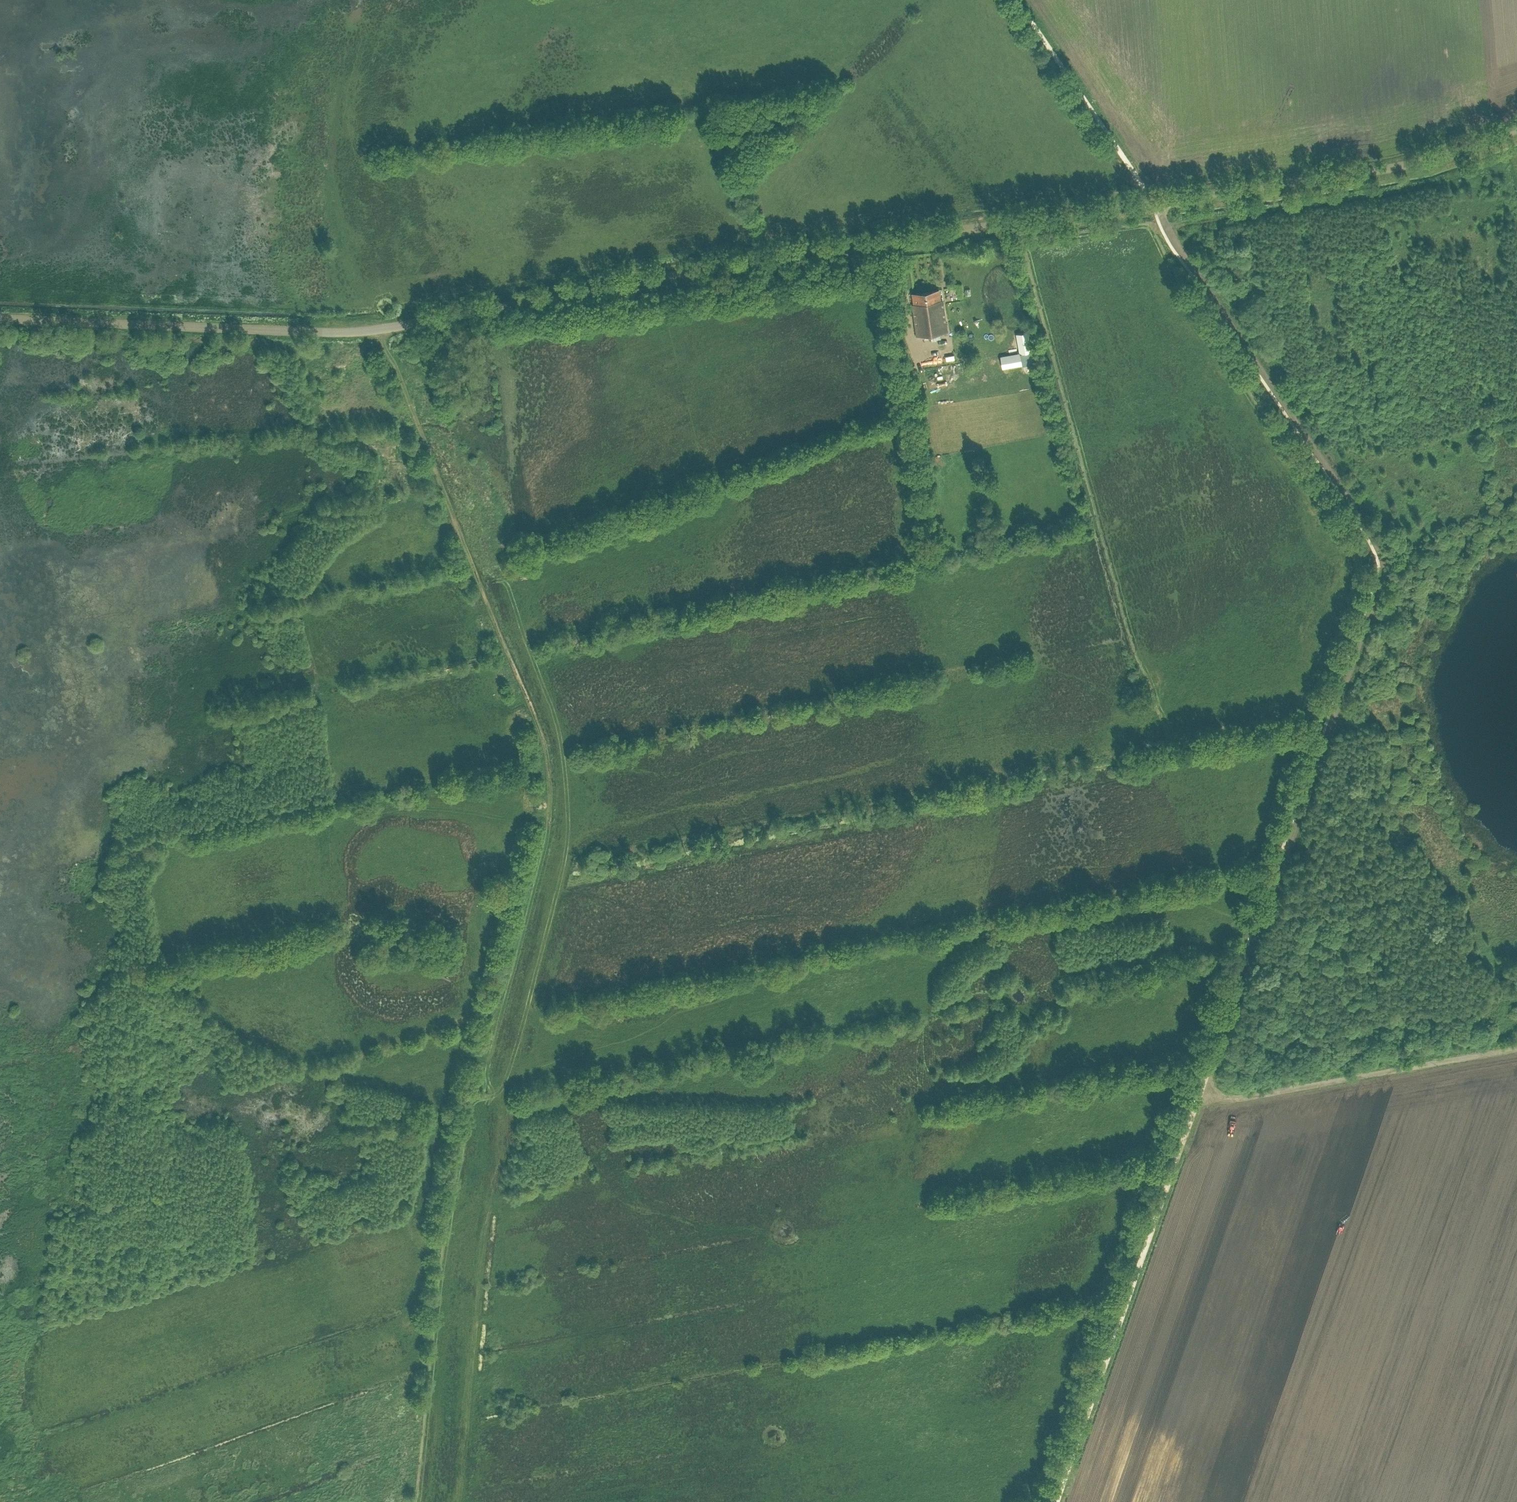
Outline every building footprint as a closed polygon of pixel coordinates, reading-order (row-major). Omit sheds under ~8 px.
[(940,300),(939,289),(913,293),(915,304),(913,304),(917,335),(947,331),(942,300),(940,300)]
